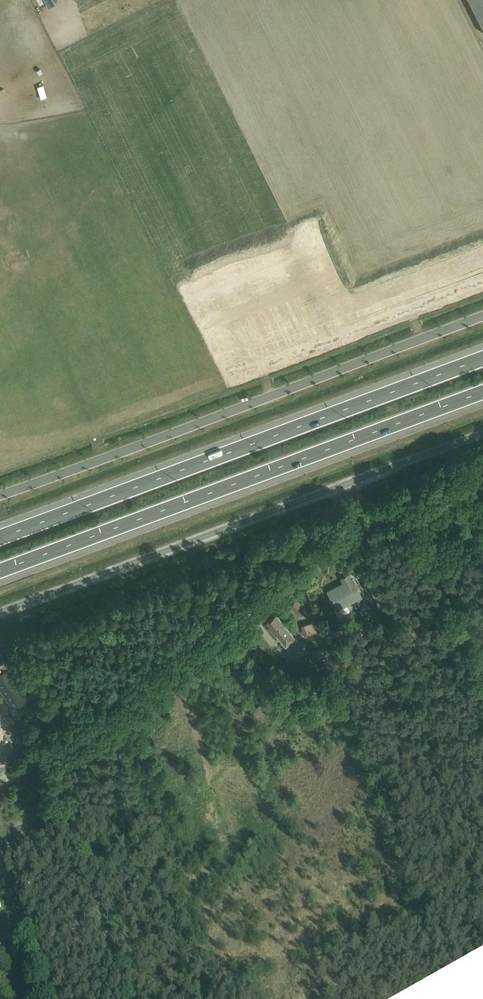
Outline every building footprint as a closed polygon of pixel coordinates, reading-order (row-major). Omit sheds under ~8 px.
[(482,28),(482,0),(469,0),(482,28)] [(20,255),(6,258),(8,265),(21,263),(20,255)] [(361,548),(353,552),(363,569),(370,566),(361,548)] [(343,583),(327,590),(336,609),(335,610),(338,617),(350,611),(347,606),(363,598),(351,573),(340,578),(343,583)] [(374,576),(366,581),(379,608),(381,607),(384,609),(387,608),(387,605),(388,604),(374,576)] [(276,614),(266,622),(270,627),(269,628),(275,636),(276,635),(286,647),(296,639),(276,614)] [(317,621),(301,626),(304,636),(320,631),(317,621)] [(326,650),(312,654),(314,662),(328,658),(326,650)] [(20,686),(9,668),(0,674),(0,690),(4,697),(20,686)] [(20,686),(4,697),(12,708),(28,698),(20,686)] [(33,881),(28,883),(31,892),(36,890),(33,881)] [(18,883),(13,885),(16,897),(21,895),(18,883)]
